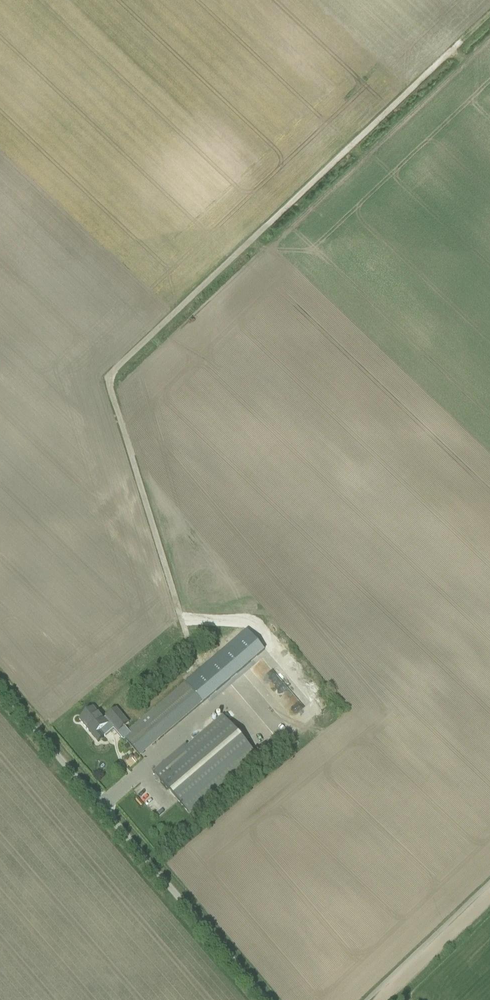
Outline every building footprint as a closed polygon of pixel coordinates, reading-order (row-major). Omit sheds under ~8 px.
[(297,694),(296,695),(263,658),(251,668),(294,717),(311,702),(307,697),(303,701),(297,694)] [(131,735),(125,740),(138,755),(146,749),(155,741),(156,743),(203,703),(186,683),(129,732),(131,735)] [(93,708),(79,720),(88,731),(98,743),(104,738),(105,736),(104,736),(100,732),(111,723),(123,737),(121,738),(124,741),(125,740),(131,735),(129,732),(125,727),(129,724),(116,709),(103,720),(93,708)] [(189,815),(196,808),(257,757),(224,717),(188,747),(187,745),(153,773),(189,815)]
